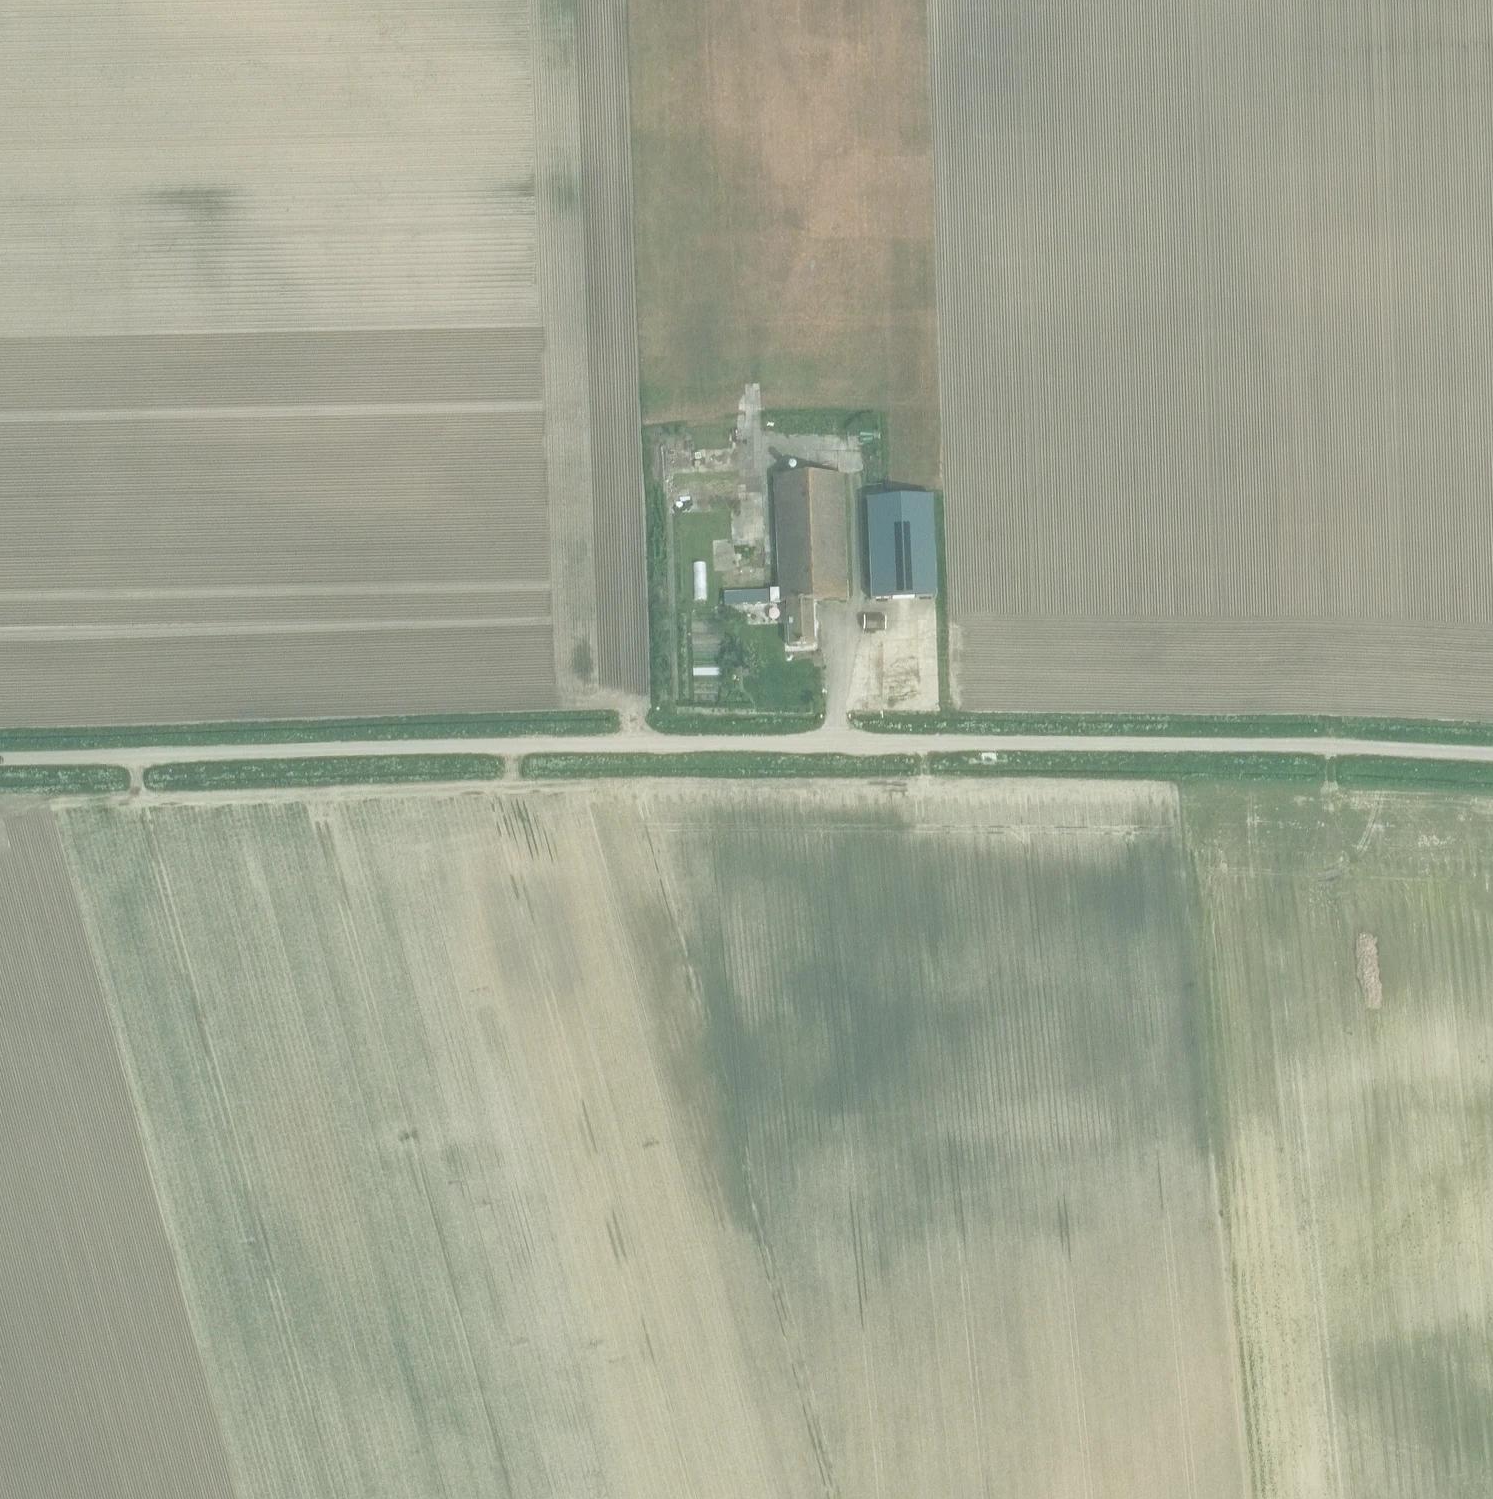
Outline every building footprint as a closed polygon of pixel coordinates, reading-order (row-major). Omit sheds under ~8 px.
[(734,458),(744,457),(743,442),(732,444),(734,458)] [(772,592),(726,594),(726,606),(772,604),(791,604),(792,647),(816,646),(815,603),(848,602),(845,476),(777,478),(781,590),(772,591),(772,592)] [(867,499),(871,600),(936,597),(932,496),(867,499)] [(738,552),(738,535),(716,535),(716,552),(738,552)] [(864,617),(864,630),(885,630),(885,618),(864,617)]
